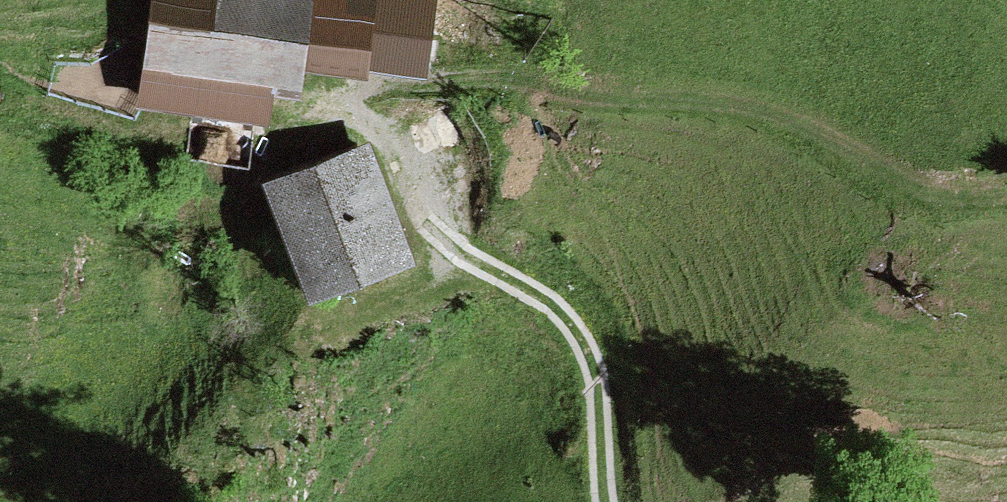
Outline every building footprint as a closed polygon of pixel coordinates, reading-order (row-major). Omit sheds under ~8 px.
[(150,104),(284,119),(288,83),(327,87),(329,63),(387,70),(395,0),(161,0),(150,104)] [(465,96),(399,122),(421,177),(487,152),(465,96)] [(381,135),(278,177),(327,297),(430,255),(381,135)]
